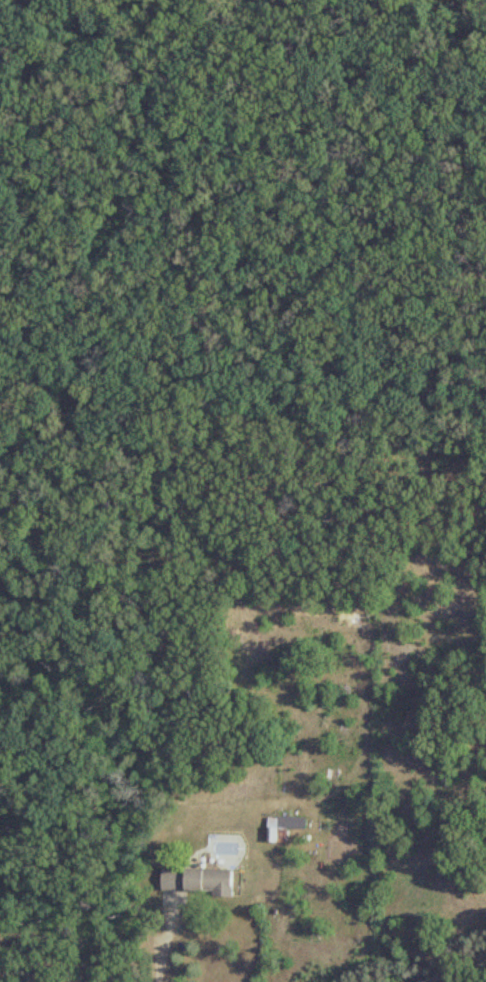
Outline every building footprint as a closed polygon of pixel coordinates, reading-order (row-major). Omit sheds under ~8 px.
[(304,818),(267,818),(267,843),(284,843),(284,830),(304,830),(304,818)] [(232,870),(161,869),(161,892),(213,892),(213,898),(231,898),(232,870)]
